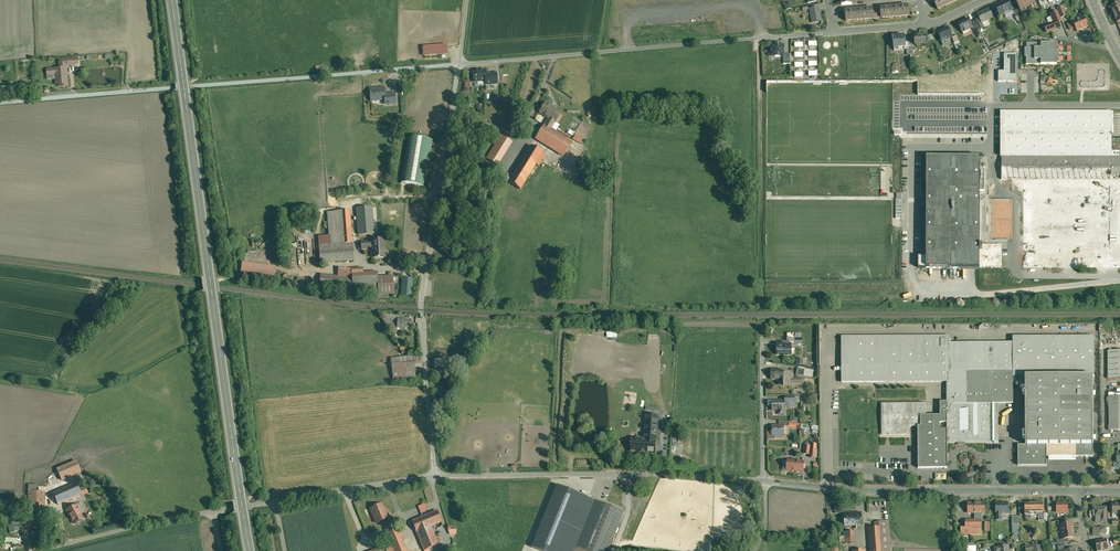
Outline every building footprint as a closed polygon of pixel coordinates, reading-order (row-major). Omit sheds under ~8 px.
[(933,0),(937,10),(957,0),(933,0)] [(994,6),(1000,16),(1013,10),(1008,0),(1007,0),(1001,3),(1000,3),(994,6)] [(1020,11),(1025,9),(1025,8),(1030,6),(1035,4),(1034,0),(1015,0),(1020,11)] [(1110,7),(1113,15),(1119,12),(1119,3),(1119,2),(1110,7)] [(908,5),(880,7),(881,11),(881,17),(881,18),(909,16),(908,5)] [(818,7),(815,8),(814,8),(810,9),(812,23),(821,21),(818,7)] [(1057,10),(1058,11),(1060,18),(1068,15),(1064,7),(1057,10)] [(873,8),(845,10),(846,21),(874,19),(873,11),(873,8)] [(989,9),(977,14),(979,19),(981,23),(982,23),(993,17),(989,9)] [(1058,11),(1050,14),(1051,16),(1055,15),(1057,20),(1060,18),(1058,11)] [(1055,15),(1051,16),(1054,22),(1049,24),(1049,25),(1045,26),(1047,31),(1051,30),(1051,31),(1060,27),(1057,20),(1055,15)] [(1084,17),(1073,22),(1077,31),(1088,27),(1088,26),(1089,25),(1088,22),(1086,23),(1084,17)] [(968,18),(958,23),(962,32),(973,27),(972,26),(968,18)] [(979,19),(975,21),(976,24),(978,28),(979,30),(984,27),(982,23),(981,23),(979,19)] [(948,28),(938,32),(941,42),(952,37),(948,28)] [(925,34),(914,35),(915,45),(926,44),(925,34)] [(900,36),(893,37),(894,48),(905,47),(905,37),(900,37),(900,36)] [(853,41),(853,53),(874,53),(874,41),(853,41)] [(1057,43),(1027,43),(1027,48),(1025,48),(1025,57),(1026,57),(1026,65),(1057,65),(1057,43)] [(446,44),(423,46),(424,56),(447,54),(446,44)] [(784,46),(771,46),(772,56),(775,56),(775,57),(780,57),(780,56),(783,56),(784,56),(784,54),(784,46)] [(1017,81),(1017,54),(1004,53),(1004,71),(999,71),(999,81),(1017,81)] [(75,58),(59,59),(59,68),(55,68),(55,69),(47,69),(47,75),(55,74),(56,85),(59,85),(59,86),(68,86),(66,66),(75,65),(75,58)] [(496,73),(485,74),(485,71),(473,72),(473,82),(485,81),(486,84),(497,83),(496,73)] [(384,88),(370,89),(371,101),(385,100),(384,88)] [(561,113),(545,103),(539,113),(548,118),(544,125),(551,129),(555,122),(555,123),(561,113)] [(1112,112),(1000,112),(1000,157),(1001,157),(1112,158),(1112,141),(1112,137),(1112,112)] [(544,125),(535,139),(563,156),(572,142),(544,125)] [(585,140),(575,134),(573,139),(582,144),(585,140)] [(432,140),(408,136),(400,182),(425,187),(426,176),(432,140)] [(511,142),(502,136),(487,159),(497,165),(511,142)] [(1116,141),(1112,137),(1112,141),(1112,158),(1119,158),(1119,141),(1116,141)] [(545,154),(531,146),(524,157),(536,164),(538,166),(545,154)] [(981,157),(951,157),(951,155),(945,154),(945,157),(926,157),(926,177),(924,177),(924,183),(926,183),(926,200),(926,210),(923,210),(923,216),(926,216),(926,243),(923,243),(923,250),(926,250),(926,257),(926,268),(1002,269),(1002,245),(980,245),(980,217),(983,217),(983,211),(980,211),(981,157)] [(536,164),(524,157),(508,182),(520,189),(536,164)] [(1001,157),(1002,180),(1023,180),(1023,267),(1119,268),(1119,158),(1112,158),(1001,157)] [(861,188),(878,188),(878,177),(861,177),(861,188)] [(371,209),(357,210),(359,234),(373,233),(371,209)] [(349,211),(327,212),(329,236),(330,243),(330,245),(319,246),(320,263),(354,261),(353,244),(352,244),(349,211)] [(384,240),(371,241),(371,242),(361,243),(361,249),(372,248),(372,258),(385,257),(384,240)] [(275,267),(243,263),(241,277),(273,281),(275,267)] [(352,278),(321,275),(320,289),(353,293),(353,290),(378,288),(377,272),(362,273),(352,274),(352,278)] [(308,279),(298,279),(297,290),(307,291),(308,279)] [(397,320),(382,319),(389,331),(397,331),(397,328),(397,320)] [(410,321),(397,320),(397,328),(405,329),(405,328),(409,328),(410,321)] [(1047,457),(1093,457),(1093,376),(1094,376),(1094,336),(1013,336),(1013,342),(950,343),(950,336),(842,336),(842,381),(947,381),(947,402),(940,402),(940,415),(926,416),(926,403),(881,404),(882,434),(910,434),(910,426),(917,426),(918,468),(948,468),(948,443),(999,443),(999,404),(1014,404),(1014,383),(1024,382),(1024,444),(1017,444),(1018,466),(1047,465),(1047,457)] [(791,344),(777,344),(777,354),(783,354),(783,355),(791,355),(791,344)] [(1119,379),(1119,351),(1107,351),(1107,379),(1119,379)] [(434,359),(434,369),(444,368),(443,358),(434,359)] [(414,363),(397,365),(398,369),(392,370),(394,380),(415,378),(414,363)] [(805,369),(797,368),(796,375),(804,376),(805,369)] [(793,374),(788,374),(788,373),(781,373),(781,370),(771,370),(771,379),(784,379),(784,386),(791,386),(791,384),(793,384),(800,384),(800,378),(793,378),(793,374)] [(1108,397),(1108,408),(1112,408),(1112,430),(1119,430),(1119,397),(1108,397)] [(785,401),(772,401),(772,410),(779,409),(779,414),(785,414),(785,406),(790,406),(790,403),(790,401),(785,401)] [(779,426),(772,426),(772,435),(784,435),(784,426),(779,426)] [(802,462),(788,460),(786,470),(803,472),(804,462),(804,459),(803,458),(802,462)] [(76,468),(66,472),(68,477),(78,473),(76,468)] [(77,483),(53,493),(58,504),(81,494),(77,483)] [(557,485),(532,548),(540,550),(609,550),(625,512),(557,485)] [(44,492),(29,492),(28,505),(34,505),(34,525),(44,525),(44,492)] [(985,503),(968,503),(968,513),(975,513),(975,520),(965,520),(965,527),(965,528),(981,528),(981,513),(985,513),(985,503)] [(1008,503),(996,503),(996,512),(1001,512),(1008,512),(1008,503)] [(1025,503),(1025,507),(1025,515),(1036,515),(1036,511),(1043,511),(1043,503),(1025,503)] [(1067,503),(1056,503),(1056,512),(1067,512),(1067,503)] [(383,508),(381,504),(371,509),(377,523),(382,521),(382,519),(387,517),(385,512),(385,511),(384,508),(383,508)] [(425,504),(418,506),(422,515),(429,513),(425,504)] [(77,505),(67,510),(74,523),(84,518),(77,505)] [(835,513),(843,512),(843,505),(835,505),(835,513)] [(1106,507),(1096,507),(1096,506),(1092,506),(1092,511),(1095,511),(1095,522),(1106,522),(1106,507)] [(437,511),(412,521),(417,532),(430,526),(441,522),(437,511)] [(861,514),(850,514),(850,513),(845,514),(846,527),(846,526),(850,525),(850,526),(862,525),(861,514)] [(15,518),(6,521),(11,533),(19,530),(15,518)] [(869,528),(870,550),(882,550),(890,550),(888,522),(880,522),(880,527),(869,528)] [(1065,523),(1060,524),(1060,525),(1062,539),(1068,538),(1075,537),(1072,522),(1065,523)] [(430,526),(417,532),(424,550),(439,544),(435,536),(430,526)] [(383,536),(386,544),(384,545),(387,550),(406,550),(398,530),(383,536)] [(854,531),(843,532),(844,540),(845,540),(845,543),(855,543),(854,531)] [(1106,539),(1095,541),(1097,550),(1108,549),(1106,539)]
